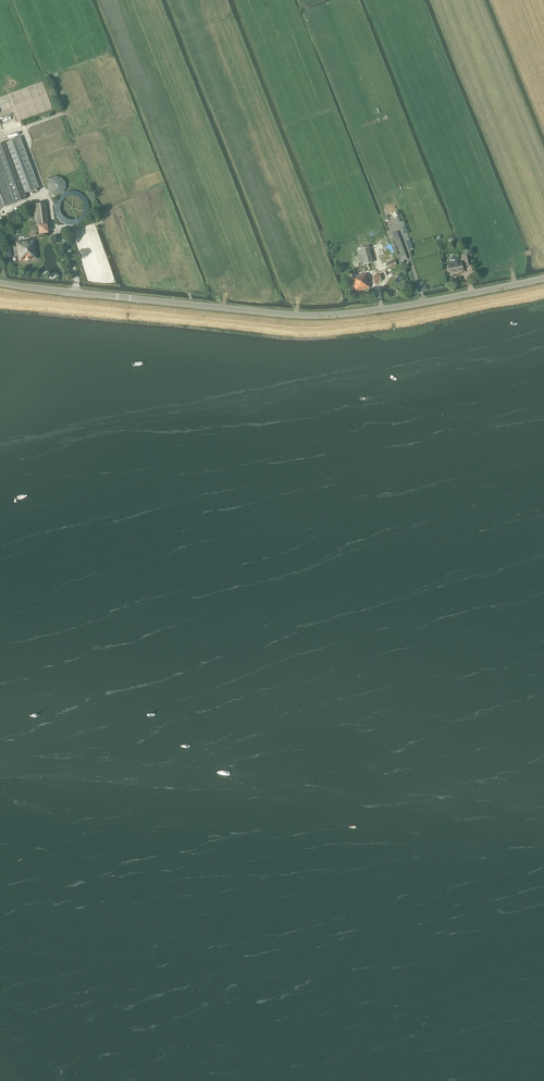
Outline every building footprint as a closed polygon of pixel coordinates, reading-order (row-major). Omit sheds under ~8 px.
[(17,203),(27,199),(25,194),(40,188),(25,149),(21,137),(5,143),(0,145),(0,209),(17,203)] [(66,182),(62,178),(56,177),(51,179),(48,184),(48,190),(52,194),(58,196),(63,193),(66,188),(66,182)] [(48,234),(47,225),(48,225),(45,203),(35,205),(38,226),(39,226),(40,235),(48,234)] [(403,261),(408,259),(400,237),(395,239),(403,261)] [(19,262),(28,261),(37,259),(35,240),(17,243),(19,262)] [(362,266),(373,263),(369,247),(358,250),(362,266)] [(449,263),(451,274),(464,271),(462,263),(458,264),(458,261),(449,263)] [(366,270),(367,274),(367,277),(377,274),(375,266),(369,267),(369,269),(366,270)] [(367,277),(367,274),(352,278),(356,292),(370,288),(367,277)] [(381,275),(374,277),(375,283),(382,282),(381,275)]
